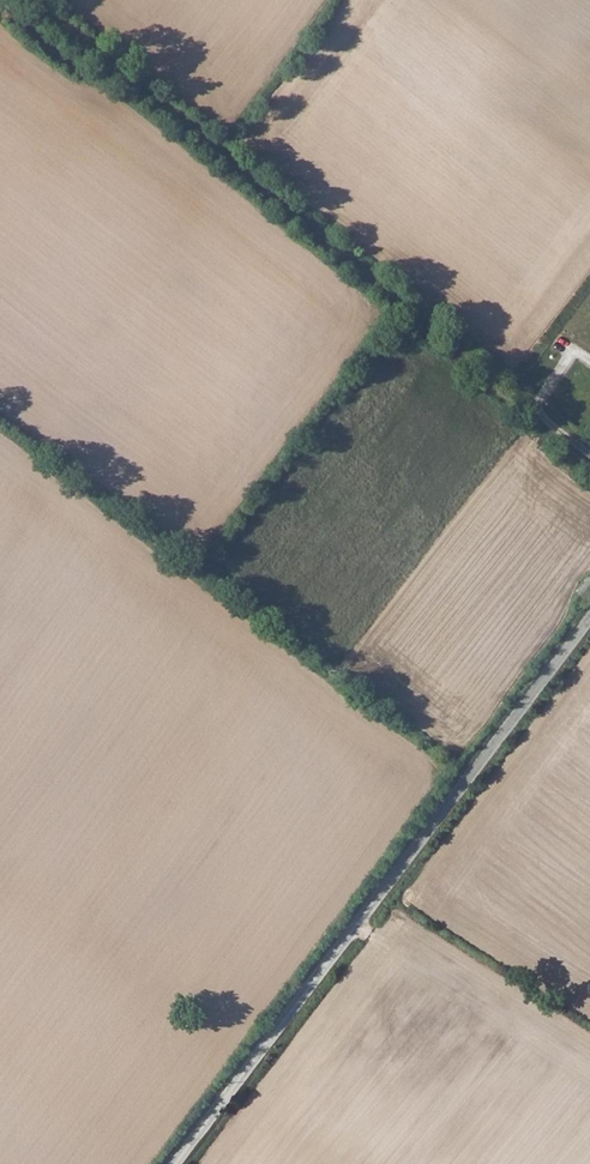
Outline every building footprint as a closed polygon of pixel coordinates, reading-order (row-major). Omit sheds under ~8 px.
[(577,591),(589,600),(589,574),(577,591)]
